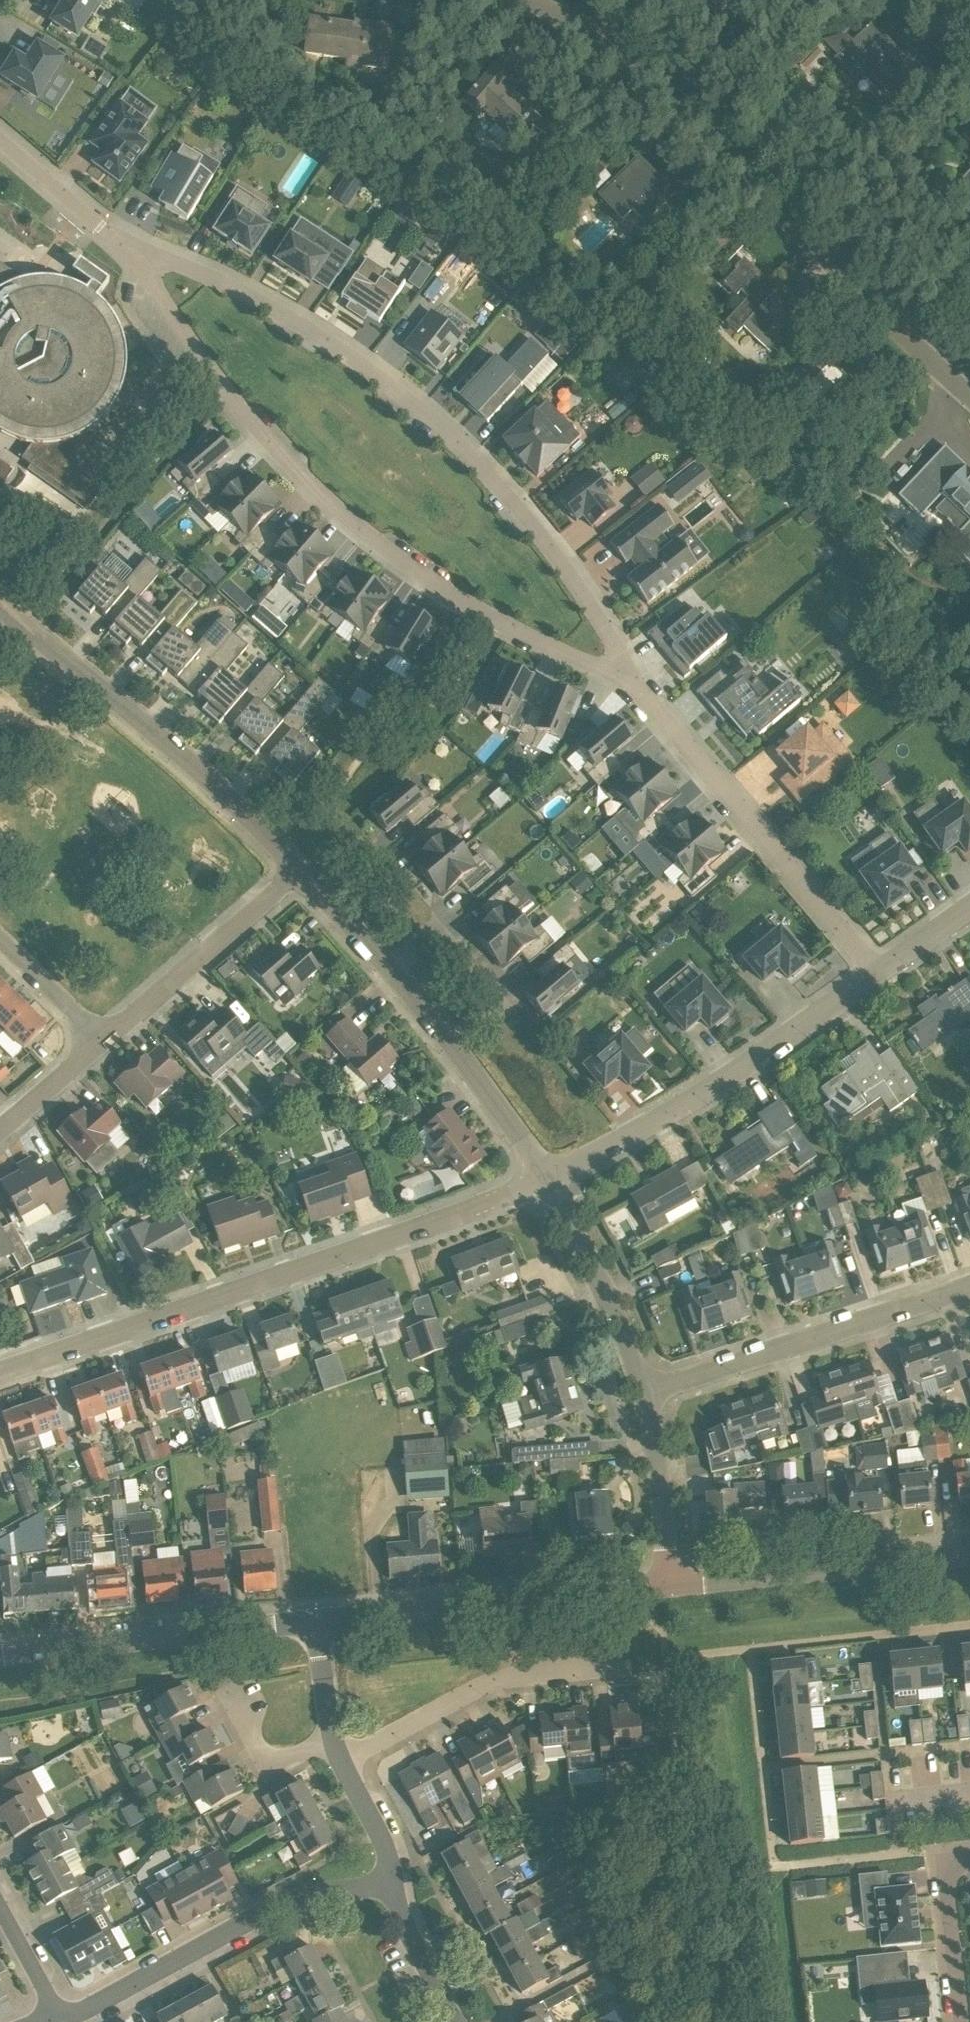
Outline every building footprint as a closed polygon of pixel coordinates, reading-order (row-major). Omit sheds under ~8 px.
[(64,4),(53,21),(77,36),(93,11),(97,13),(105,0),(58,0),(64,4)] [(328,22),(328,24),(318,23),(317,32),(314,31),(309,35),(308,42),(312,47),(325,49),(324,56),(362,61),(361,65),(385,68),(391,27),(367,23),(366,27),(328,22)] [(899,52),(900,51),(873,22),(853,41),(847,34),(824,40),(839,55),(835,58),(855,79),(867,67),(885,86),(888,83),(897,92),(909,81),(913,85),(926,72),(915,60),(919,55),(910,46),(902,55),(899,52)] [(46,38),(40,46),(55,56),(60,47),(46,38)] [(101,63),(107,53),(87,41),(81,51),(101,63)] [(40,46),(38,45),(27,63),(15,55),(12,60),(10,58),(2,70),(5,72),(2,77),(24,90),(22,93),(34,100),(35,98),(37,99),(62,60),(55,56),(40,46)] [(214,74),(222,65),(213,57),(205,66),(214,74)] [(506,86),(511,80),(494,65),(461,103),(478,118),(483,112),(497,124),(489,134),(504,147),(535,111),(506,86)] [(105,73),(99,83),(108,89),(114,78),(105,73)] [(138,137),(148,122),(121,103),(91,144),(101,152),(93,163),(120,183),(148,144),(138,137)] [(363,121),(373,132),(384,123),(374,112),(363,121)] [(297,121),(283,113),(277,123),(291,131),(297,121)] [(311,147),(318,135),(312,131),(304,143),(311,147)] [(213,178),(197,168),(203,158),(183,146),(177,157),(172,154),(160,172),(150,190),(151,190),(152,188),(164,196),(162,199),(168,203),(166,208),(188,221),(198,204),(213,178)] [(678,217),(665,203),(667,201),(656,189),(663,183),(638,158),(600,196),(623,220),(633,211),(645,223),(635,232),(648,245),(678,217)] [(370,174),(354,164),(337,189),(353,200),(370,174)] [(611,179),(599,166),(584,180),(596,193),(611,179)] [(961,183),(969,191),(969,174),(961,183)] [(255,199),(238,188),(217,219),(222,222),(216,231),(227,239),(226,240),(228,242),(228,243),(236,248),(237,247),(240,249),(241,248),(252,255),(269,228),(246,213),(255,199)] [(399,214),(416,225),(422,215),(405,204),(399,214)] [(487,231),(498,218),(490,212),(479,224),(487,231)] [(291,235),(286,244),(275,260),(311,284),(327,259),(291,235)] [(466,239),(444,268),(463,284),(486,254),(466,239)] [(403,287),(366,262),(342,297),(350,303),(346,309),(364,321),(368,315),(380,323),(403,287)] [(90,508),(122,463),(72,428),(78,425),(81,423),(86,419),(89,417),(94,413),(99,408),(101,405),(103,402),(106,396),(108,393),(109,390),(112,383),(113,380),(114,377),(115,374),(116,371),(116,368),(117,364),(117,361),(117,358),(117,355),(116,351),(116,348),(115,345),(115,342),(114,339),(113,336),(111,333),(110,330),(108,327),(107,324),(105,321),(101,316),(99,314),(97,311),(94,309),(92,307),(85,303),(80,300),(74,298),(71,296),(68,295),(61,293),(55,292),(48,291),(41,291),(34,291),(31,292),(27,293),(24,281),(0,264),(0,418),(3,420),(6,422),(8,424),(15,427),(21,430),(27,431),(31,432),(34,433),(41,433),(36,440),(43,446),(30,465),(90,508)] [(803,307),(781,286),(772,296),(763,288),(769,282),(753,267),(747,273),(740,266),(724,284),(736,296),(742,291),(749,298),(744,303),(744,304),(727,322),(738,333),(744,327),(771,353),(785,339),(778,333),(803,307)] [(463,337),(447,325),(431,313),(405,346),(437,370),(463,337)] [(548,346),(563,360),(574,349),(576,346),(561,331),(548,346)] [(521,385),(523,386),(524,385),(522,384),(549,356),(531,339),(504,368),(487,352),(486,353),(488,354),(455,390),(454,388),(453,389),(489,423),(490,422),(489,421),(521,385)] [(669,363),(676,353),(664,344),(657,355),(669,363)] [(440,402),(457,385),(443,371),(426,388),(440,402)] [(636,401),(630,394),(608,413),(614,420),(636,401)] [(551,430),(564,418),(548,401),(505,441),(516,453),(514,455),(525,466),(527,464),(538,477),(581,437),(572,427),(559,439),(551,430)] [(212,469),(231,453),(215,435),(213,436),(211,433),(196,445),(199,448),(179,465),(189,476),(183,484),(197,501),(221,479),(212,469)] [(945,447),(899,496),(921,517),(931,507),(959,533),(949,543),(969,563),(969,470),(945,447)] [(667,488),(675,498),(695,483),(707,474),(699,464),(667,488)] [(607,498),(611,495),(592,471),(558,498),(577,521),(583,516),(592,527),(616,509),(607,498)] [(264,489),(248,472),(231,489),(221,479),(197,501),(213,517),(221,512),(231,522),(264,489)] [(666,481),(659,472),(637,488),(645,497),(666,481)] [(74,526),(85,506),(28,475),(17,495),(74,526)] [(863,495),(857,486),(848,492),(853,501),(863,495)] [(264,522),(266,519),(281,505),(264,489),(231,522),(240,531),(235,540),(251,555),(273,532),(264,522)] [(804,500),(797,490),(789,496),(796,505),(804,500)] [(18,511),(18,510),(5,501),(0,508),(0,512),(11,520),(18,511)] [(675,525),(659,505),(610,544),(626,563),(633,558),(641,568),(628,579),(648,604),(698,565),(678,539),(661,553),(653,542),(675,525)] [(286,573),(317,538),(299,523),(283,541),(273,532),(251,555),(268,570),(276,564),(286,573)] [(699,562),(710,553),(691,528),(679,536),(699,562)] [(745,528),(740,532),(740,538),(743,543),(749,543),(754,540),(754,534),(751,529),(745,528)] [(329,580),(319,571),(335,553),(317,538),(286,573),(297,582),(292,591),(309,606),(329,580)] [(167,549),(160,556),(168,563),(174,555),(167,549)] [(138,598),(139,599),(162,572),(147,559),(124,586),(102,567),(97,573),(94,570),(81,585),(84,587),(74,600),(91,614),(96,608),(115,624),(138,598)] [(345,620),(373,583),(354,569),(340,588),(329,580),(309,606),(327,619),(334,612),(345,620)] [(179,581),(198,598),(207,587),(187,571),(179,581)] [(370,651),(389,624),(378,616),(392,597),(373,583),(345,620),(356,629),(352,638),(370,651)] [(238,587),(229,597),(246,613),(255,604),(238,587)] [(175,630),(185,618),(198,603),(183,590),(160,617),(139,599),(138,598),(115,624),(110,630),(127,645),(132,639),(151,655),(152,656),(175,629),(175,630)] [(709,617),(704,621),(693,608),(690,611),(685,604),(648,634),(649,635),(650,634),(660,647),(670,638),(676,645),(672,648),(690,669),(727,639),(709,617)] [(252,618),(268,632),(279,619),(263,606),(252,618)] [(422,641),(426,644),(436,628),(432,625),(433,624),(413,611),(400,631),(389,624),(370,651),(389,663),(396,656),(409,663),(422,641)] [(224,616),(219,621),(232,632),(237,626),(224,616)] [(234,634),(219,621),(196,648),(175,630),(175,629),(152,656),(151,655),(146,662),(163,676),(168,670),(188,687),(234,634)] [(248,692),(246,691),(226,673),(249,646),(234,634),(188,687),(208,704),(203,710),(220,725),(225,719),(248,692)] [(364,660),(370,651),(362,645),(356,654),(364,660)] [(744,681),(754,673),(744,660),(723,677),(733,688),(716,703),(715,702),(714,703),(722,712),(729,706),(735,713),(730,717),(746,735),(754,729),(760,736),(801,701),(786,684),(763,704),(744,681)] [(284,723),(282,722),(262,704),(285,677),(269,664),(246,691),(248,692),(225,719),(244,735),(239,741),(256,756),(261,749),(284,723)] [(522,699),(533,678),(511,667),(510,669),(506,667),(497,683),(502,685),(490,709),(503,715),(500,725),(520,735),(534,705),(522,699)] [(282,722),(284,723),(261,749),(280,766),(275,772),(292,787),(302,775),(305,777),(318,762),(315,760),(320,754),(298,735),(335,693),(319,679),(282,722)] [(479,702),(483,704),(490,691),(478,685),(465,710),(473,714),(479,702)] [(534,705),(520,735),(517,742),(536,750),(547,735),(560,741),(570,717),(574,718),(581,701),(577,699),(578,697),(556,688),(546,710),(534,705)] [(849,691),(834,704),(846,719),(862,707),(849,691)] [(381,702),(370,695),(362,709),(373,715),(381,702)] [(597,785),(622,764),(613,754),(631,738),(615,720),(614,721),(611,718),(597,730),(600,733),(580,750),(589,761),(583,769),(597,785)] [(853,759),(824,723),(813,733),(809,728),(793,741),(778,753),(793,772),(783,781),(801,803),(853,759)] [(881,758),(866,768),(881,789),(896,779),(881,758)] [(664,777),(649,759),(630,774),(622,764),(597,785),(610,801),(619,797),(628,807),(664,777)] [(679,795),(664,777),(628,807),(616,818),(640,846),(645,841),(670,820),(661,810),(679,795)] [(440,807),(426,790),(417,795),(408,784),(388,801),(385,797),(370,809),(373,813),(372,814),(387,833),(406,817),(415,828),(440,807)] [(968,804),(965,806),(964,804),(945,817),(934,801),(915,815),(942,853),(959,841),(967,853),(969,851),(969,807),(968,804)] [(427,879),(463,849),(454,838),(460,831),(446,814),(421,835),(430,846),(412,861),(427,879)] [(712,834),(697,815),(678,831),(670,820),(645,841),(658,858),(667,853),(676,864),(712,834)] [(561,839),(572,852),(582,843),(571,830),(561,839)] [(916,871),(889,833),(870,846),(881,862),(862,875),(864,877),(861,879),(869,890),(871,888),(886,909),(891,906),(893,909),(904,901),(902,898),(907,895),(899,883),(916,871)] [(712,834),(676,864),(685,874),(679,882),(693,898),(718,877),(709,866),(727,851),(712,834)] [(494,871),(480,855),(472,859),(463,849),(427,879),(442,897),(460,882),(469,892),(494,871)] [(593,886),(582,874),(571,883),(582,896),(593,886)] [(515,910),(521,902),(507,886),(482,907),(491,918),(473,933),(488,951),(523,921),(515,910)] [(691,914),(700,923),(710,915),(701,905),(691,914)] [(553,916),(545,922),(557,938),(565,932),(553,916)] [(555,943),(541,927),(532,931),(523,921),(488,951),(503,969),(521,954),(530,964),(555,943)] [(808,962),(791,943),(793,940),(784,930),(782,932),(780,930),(745,960),(763,981),(779,968),(788,978),(793,975),(795,977),(805,968),(803,966),(808,962)] [(575,967),(571,961),(577,956),(567,945),(537,972),(545,982),(527,998),(543,1016),(544,1015),(547,1018),(562,1006),(559,1003),(579,986),(569,975),(575,967)] [(320,969),(301,948),(284,963),(274,952),(279,948),(278,947),(252,969),(272,993),(283,983),(293,993),(296,997),(311,984),(307,980),(320,969)] [(230,962),(218,971),(225,980),(237,970),(230,962)] [(729,1012),(713,993),(715,991),(706,980),(704,982),(702,980),(667,1010),(685,1031),(701,1018),(710,1029),(714,1025),(717,1027),(727,1018),(725,1016),(729,1012)] [(0,981),(0,1000),(10,990),(0,981)] [(969,1023),(969,987),(966,981),(952,990),(952,989),(947,992),(950,996),(935,1007),(928,997),(927,997),(929,1001),(917,1009),(925,1020),(908,1031),(913,1038),(907,1043),(915,1055),(922,1050),(923,1053),(952,1032),(951,1031),(967,1019),(969,1023)] [(0,1000),(0,1025),(6,1031),(28,1009),(10,990),(0,1000)] [(259,1024),(247,1035),(224,1008),(205,1025),(198,1016),(176,1035),(210,1075),(217,1074),(223,1069),(225,1062),(222,1058),(241,1041),(255,1058),(274,1041),(259,1024)] [(28,1009),(6,1031),(0,1038),(0,1046),(13,1059),(24,1049),(47,1027),(28,1009)] [(399,1060),(378,1036),(370,1043),(349,1018),(328,1037),(349,1061),(348,1062),(350,1064),(339,1073),(357,1094),(368,1085),(369,1086),(378,1078),(381,1080),(392,1071),(389,1068),(399,1060)] [(664,1027),(671,1036),(678,1031),(671,1022),(664,1027)] [(632,1050),(634,1048),(625,1037),(623,1039),(621,1037),(586,1067),(604,1089),(620,1075),(629,1086),(633,1082),(635,1085),(646,1076),(644,1073),(648,1069),(632,1050)] [(892,1049),(879,1057),(869,1043),(850,1056),(858,1066),(847,1074),(844,1071),(841,1073),(842,1074),(821,1089),(830,1102),(824,1106),(839,1127),(881,1098),(890,1112),(920,1091),(892,1049)] [(184,1075),(160,1047),(147,1059),(146,1057),(116,1084),(129,1099),(134,1095),(147,1109),(172,1087),(171,1086),(184,1075)] [(295,1061),(305,1071),(315,1062),(306,1052),(295,1061)] [(2,1062),(0,1064),(0,1080),(10,1072),(2,1062)] [(281,1093),(297,1097),(301,1079),(285,1075),(281,1093)] [(415,1117),(424,1110),(415,1098),(406,1105),(415,1117)] [(316,1099),(304,1103),(307,1112),(319,1108),(316,1099)] [(797,1126),(796,1127),(780,1102),(757,1116),(766,1128),(752,1138),(747,1130),(733,1140),(737,1147),(715,1162),(724,1177),(762,1153),(767,1161),(795,1143),(800,1151),(795,1154),(803,1166),(817,1157),(797,1126)] [(62,1130),(60,1131),(86,1161),(98,1174),(121,1155),(117,1151),(109,1141),(104,1136),(118,1124),(119,1123),(103,1104),(90,1115),(85,1110),(78,1116),(76,1118),(71,1119),(67,1121),(64,1125),(62,1130)] [(429,1152),(441,1167),(449,1161),(461,1176),(486,1156),(450,1110),(425,1129),(438,1145),(429,1152)] [(235,1125),(227,1115),(211,1129),(219,1139),(235,1125)] [(370,1195),(363,1175),(357,1156),(333,1164),(337,1175),(300,1188),(302,1194),(298,1195),(296,1200),(298,1205),(303,1208),(307,1207),(312,1221),(335,1213),(336,1215),(354,1208),(352,1201),(370,1195)] [(861,1160),(847,1157),(845,1168),(858,1170),(861,1160)] [(52,1165),(39,1173),(32,1160),(19,1167),(23,1173),(3,1184),(21,1218),(47,1202),(54,1215),(74,1204),(52,1165)] [(326,1165),(298,1173),(300,1182),(329,1174),(326,1165)] [(692,1200),(676,1169),(653,1182),(655,1186),(634,1198),(653,1232),(671,1223),(666,1215),(692,1200)] [(941,1172),(929,1176),(940,1208),(952,1204),(941,1172)] [(940,1208),(929,1176),(916,1180),(921,1193),(922,1198),(927,1212),(940,1208)] [(839,1200),(851,1195),(847,1183),(834,1187),(839,1200)] [(95,1186),(79,1196),(88,1211),(105,1201),(95,1186)] [(963,1191),(966,1198),(958,1201),(969,1234),(969,1188),(963,1191)] [(269,1202),(256,1206),(254,1199),(238,1205),(235,1198),(208,1208),(222,1251),(250,1241),(251,1244),(280,1234),(269,1202)] [(851,1201),(838,1205),(845,1227),(858,1223),(851,1201)] [(845,1227),(838,1205),(826,1209),(832,1231),(845,1227)] [(725,1210),(716,1215),(722,1226),(731,1221),(725,1210)] [(937,1256),(923,1214),(911,1218),(914,1226),(897,1231),(909,1265),(937,1256)] [(181,1225),(175,1215),(150,1229),(147,1224),(133,1231),(127,1219),(112,1227),(119,1239),(118,1239),(129,1260),(133,1268),(135,1268),(140,1276),(159,1266),(155,1259),(163,1255),(164,1257),(190,1243),(181,1225)] [(88,1221),(76,1227),(82,1238),(94,1232),(88,1221)] [(737,1232),(731,1221),(722,1226),(727,1236),(737,1232)] [(757,1225),(745,1230),(752,1253),(765,1249),(757,1225)] [(0,1228),(0,1260),(12,1253),(22,1270),(35,1263),(23,1241),(11,1247),(0,1228)] [(897,1231),(881,1236),(879,1228),(867,1231),(881,1274),(909,1265),(897,1231)] [(752,1253),(745,1230),(733,1235),(740,1257),(752,1253)] [(518,1271),(508,1240),(453,1261),(461,1280),(441,1287),(445,1298),(518,1271)] [(830,1244),(819,1247),(822,1256),(805,1261),(817,1295),(844,1286),(830,1244)] [(675,1245),(652,1258),(657,1269),(677,1260),(682,1258),(675,1245)] [(92,1250),(63,1260),(62,1257),(32,1267),(36,1280),(21,1285),(31,1314),(76,1298),(78,1304),(107,1294),(92,1250)] [(701,1255),(689,1259),(693,1270),(704,1266),(701,1255)] [(817,1295),(805,1261),(790,1267),(787,1258),(775,1262),(789,1304),(817,1295)] [(663,1281),(684,1272),(677,1260),(657,1269),(663,1281)] [(738,1274),(727,1278),(729,1286),(713,1291),(724,1325),(752,1316),(738,1274)] [(391,1280),(390,1280),(391,1283),(374,1289),(376,1293),(362,1298),(375,1336),(396,1329),(394,1321),(404,1318),(391,1280)] [(724,1325),(713,1291),(697,1296),(695,1288),(683,1292),(696,1334),(724,1325)] [(525,1321),(534,1318),(553,1311),(547,1296),(496,1314),(501,1329),(525,1321)] [(358,1333),(361,1341),(375,1336),(362,1298),(348,1302),(347,1298),(329,1303),(332,1310),(314,1316),(313,1313),(312,1314),(323,1346),(358,1333)] [(289,1318),(261,1327),(266,1342),(255,1346),(264,1374),(281,1368),(275,1352),(298,1344),(289,1318)] [(411,1361),(447,1348),(437,1319),(420,1326),(411,1329),(416,1342),(405,1345),(411,1361)] [(502,1333),(496,1335),(500,1345),(530,1335),(525,1321),(501,1329),(502,1333)] [(210,1345),(220,1374),(252,1363),(242,1334),(210,1345)] [(948,1336),(923,1345),(934,1378),(950,1373),(953,1381),(964,1377),(959,1361),(956,1362),(948,1336)] [(923,1345),(899,1353),(907,1378),(904,1379),(909,1395),(921,1391),(918,1383),(934,1378),(923,1345)] [(191,1351),(166,1360),(176,1390),(190,1385),(195,1400),(206,1397),(191,1351)] [(329,1357),(316,1362),(325,1391),(338,1386),(329,1357)] [(567,1359),(540,1367),(539,1364),(521,1369),(525,1381),(534,1379),(538,1395),(574,1384),(567,1359)] [(166,1360),(141,1368),(157,1414),(167,1410),(162,1394),(176,1390),(166,1360)] [(873,1407),(882,1404),(876,1385),(869,1362),(844,1370),(854,1404),(855,1403),(861,1424),(877,1419),(873,1407)] [(854,1404),(844,1370),(819,1378),(825,1398),(802,1406),(809,1428),(816,1451),(816,1452),(829,1449),(823,1430),(847,1422),(841,1408),(854,1404)] [(122,1375),(96,1384),(107,1414),(121,1409),(127,1424),(136,1421),(122,1375)] [(96,1384),(72,1392),(87,1437),(97,1434),(92,1419),(107,1414),(96,1384)] [(555,1418),(582,1411),(574,1384),(538,1395),(517,1401),(525,1430),(538,1426),(556,1422),(555,1418)] [(244,1389),(230,1394),(217,1398),(228,1430),(255,1421),(244,1389)] [(782,1417),(779,1418),(771,1394),(746,1402),(757,1436),(757,1435),(760,1444),(788,1435),(782,1417)] [(69,1444),(53,1399),(28,1407),(39,1437),(53,1432),(58,1448),(69,1444)] [(907,1433),(921,1430),(911,1399),(898,1404),(907,1433)] [(757,1436),(746,1402),(722,1410),(728,1429),(719,1432),(718,1429),(705,1433),(708,1441),(705,1442),(712,1473),(738,1468),(735,1452),(746,1448),(744,1440),(757,1436)] [(895,1436),(907,1433),(898,1404),(895,1404),(886,1407),(895,1436)] [(39,1437),(28,1407),(3,1416),(19,1461),(29,1457),(28,1454),(42,1449),(38,1438),(39,1437)] [(934,1428),(938,1461),(950,1459),(947,1424),(934,1428)] [(809,1428),(796,1432),(803,1455),(811,1453),(816,1451),(809,1428)] [(929,1476),(927,1476),(926,1462),(938,1461),(934,1428),(920,1431),(922,1449),(897,1451),(903,1507),(932,1504),(929,1476)] [(150,1432),(139,1436),(148,1462),(160,1458),(150,1432)] [(444,1438),(404,1442),(409,1501),(450,1497),(444,1438)] [(887,1443),(862,1446),(865,1471),(889,1469),(887,1443)] [(167,1444),(157,1447),(159,1453),(161,1458),(171,1455),(167,1444)] [(578,1444),(516,1449),(512,1452),(513,1463),(550,1460),(579,1458),(578,1444)] [(94,1487),(127,1474),(124,1466),(125,1465),(124,1463),(117,1465),(105,1470),(97,1448),(82,1454),(94,1487)] [(814,1477),(826,1476),(824,1451),(816,1452),(811,1453),(814,1477)] [(551,1475),(580,1472),(579,1458),(550,1460),(551,1475)] [(955,1462),(959,1501),(969,1500),(969,1460),(955,1462)] [(275,1461),(261,1462),(261,1477),(276,1476),(275,1461)] [(520,1466),(519,1474),(525,1478),(532,1475),(532,1467),(526,1463),(520,1466)] [(780,1474),(784,1470),(783,1463),(769,1464),(770,1474),(780,1474)] [(28,1472),(15,1477),(28,1516),(42,1512),(28,1472)] [(878,1482),(861,1484),(861,1478),(848,1479),(827,1481),(828,1498),(830,1513),(851,1511),(851,1513),(863,1511),(863,1513),(866,1513),(866,1511),(881,1510),(878,1482)] [(276,1480),(258,1482),(263,1534),(282,1532),(276,1480)] [(121,1482),(108,1484),(110,1496),(122,1495),(121,1482)] [(765,1483),(751,1484),(734,1485),(735,1493),(708,1495),(710,1526),(711,1526),(711,1525),(737,1523),(738,1523),(737,1508),(767,1506),(765,1483)] [(75,1494),(71,1484),(60,1487),(64,1498),(75,1494)] [(818,1516),(815,1488),(783,1491),(786,1519),(818,1516)] [(607,1494),(577,1497),(581,1538),(611,1536),(607,1494)] [(224,1495),(205,1498),(210,1532),(229,1529),(224,1495)] [(520,1503),(521,1514),(481,1518),(485,1555),(501,1554),(501,1560),(532,1557),(530,1545),(540,1545),(540,1512),(539,1512),(538,1501),(520,1503)] [(67,1509),(71,1532),(85,1530),(82,1507),(67,1509)] [(0,1541),(0,1577),(1,1577),(5,1618),(14,1617),(14,1615),(15,1615),(15,1616),(18,1619),(25,1619),(28,1615),(27,1614),(76,1610),(73,1566),(72,1561),(61,1561),(61,1558),(44,1560),(45,1573),(27,1574),(25,1553),(47,1552),(45,1515),(45,1512),(20,1527),(20,1529),(11,1534),(0,1541)] [(429,1512),(408,1514),(411,1544),(389,1546),(392,1579),(440,1574),(437,1541),(431,1542),(429,1512)] [(154,1513),(128,1516),(128,1521),(129,1524),(154,1520),(154,1513)] [(129,1524),(128,1520),(114,1522),(120,1568),(93,1571),(98,1609),(130,1606),(129,1592),(137,1591),(131,1549),(129,1524)] [(154,1520),(129,1524),(131,1549),(158,1545),(154,1520)] [(94,1557),(92,1536),(92,1532),(70,1534),(73,1566),(95,1565),(94,1557)] [(228,1595),(222,1549),(192,1551),(196,1598),(228,1595)] [(272,1551),(258,1553),(241,1555),(245,1593),(277,1590),(272,1551)] [(186,1586),(183,1561),(160,1564),(161,1574),(144,1576),(147,1604),(178,1600),(177,1587),(186,1586)] [(962,1648),(966,1686),(969,1686),(969,1647),(962,1648)] [(939,1651),(915,1654),(919,1691),(943,1689),(939,1651)] [(915,1654),(890,1656),(894,1694),(919,1691),(915,1654)] [(807,1685),(805,1661),(771,1665),(774,1689),(807,1685)] [(861,1680),(873,1678),(872,1665),(860,1666),(861,1680)] [(861,1680),(863,1693),(875,1692),(873,1678),(861,1680)] [(808,1686),(807,1685),(774,1689),(774,1690),(777,1713),(810,1709),(807,1686),(808,1686)] [(181,1716),(198,1707),(186,1686),(155,1703),(161,1714),(150,1720),(161,1741),(187,1727),(181,1716)] [(103,1721),(108,1720),(106,1708),(120,1705),(118,1699),(99,1703),(103,1721)] [(637,1702),(610,1704),(613,1733),(599,1734),(602,1767),(617,1765),(616,1752),(642,1749),(637,1702)] [(566,1746),(567,1758),(569,1772),(593,1769),(598,1764),(596,1752),(591,1753),(587,1707),(573,1708),(573,1711),(563,1712),(567,1746),(566,1746)] [(812,1733),(810,1709),(777,1713),(780,1737),(812,1733)] [(563,1712),(540,1714),(541,1727),(529,1728),(531,1754),(544,1752),(545,1761),(567,1758),(566,1746),(567,1746),(563,1712)] [(866,1727),(879,1726),(877,1712),(865,1713),(866,1727)] [(961,1741),(969,1740),(969,1716),(958,1717),(961,1741)] [(499,1770),(499,1771),(500,1774),(522,1762),(520,1759),(531,1754),(529,1728),(528,1723),(511,1732),(517,1743),(513,1745),(499,1719),(486,1726),(487,1728),(479,1732),(499,1770)] [(922,1721),(925,1745),(937,1744),(934,1720),(922,1721)] [(910,1723),(913,1747),(925,1745),(922,1721),(910,1723)] [(866,1727),(868,1740),(880,1739),(879,1726),(866,1727)] [(187,1727),(161,1741),(173,1762),(184,1756),(190,1768),(221,1750),(210,1729),(193,1739),(187,1727)] [(479,1732),(458,1743),(464,1755),(453,1761),(479,1809),(483,1807),(481,1786),(478,1782),(499,1771),(499,1770),(479,1732)] [(0,1735),(0,1762),(13,1759),(7,1733),(0,1735)] [(815,1757),(812,1733),(780,1737),(782,1761),(815,1757)] [(37,1751),(23,1759),(29,1771),(43,1763),(37,1751)] [(440,1753),(419,1764),(440,1803),(450,1797),(465,1825),(475,1819),(440,1753)] [(419,1764),(399,1775),(428,1830),(439,1824),(431,1808),(440,1803),(419,1764)] [(232,1771),(216,1780),(209,1768),(184,1782),(195,1804),(206,1798),(212,1809),(244,1792),(232,1771)] [(819,1793),(816,1769),(784,1773),(786,1797),(819,1793)] [(159,1793),(147,1772),(132,1780),(144,1801),(159,1793)] [(32,1773),(0,1791),(0,1794),(7,1806),(0,1810),(0,1819),(3,1824),(6,1822),(15,1838),(47,1821),(35,1800),(44,1795),(32,1773)] [(873,1788),(885,1787),(884,1773),(871,1774),(873,1788)] [(302,1782),(277,1796),(275,1792),(262,1798),(268,1809),(280,1803),(287,1817),(313,1802),(302,1782)] [(174,1800),(185,1794),(180,1785),(169,1791),(174,1800)] [(874,1801),(887,1800),(885,1787),(873,1788),(874,1801)] [(822,1818),(819,1793),(786,1797),(789,1821),(822,1818)] [(287,1817),(298,1837),(324,1823),(313,1802),(287,1817)] [(564,1822),(575,1821),(574,1812),(563,1813),(564,1822)] [(79,1832),(92,1824),(86,1814),(73,1822),(79,1832)] [(249,1821),(238,1814),(228,1832),(239,1838),(249,1821)] [(824,1842),(822,1818),(789,1821),(792,1845),(824,1842)] [(877,1821),(878,1836),(891,1834),(889,1820),(877,1821)] [(276,1822),(264,1829),(269,1840),(282,1833),(276,1822)] [(298,1837),(306,1851),(294,1857),(300,1868),(313,1861),(310,1857),(335,1843),(324,1823),(298,1837)] [(36,1885),(67,1867),(61,1855),(68,1851),(69,1846),(58,1827),(29,1843),(37,1857),(25,1864),(36,1885)] [(490,1855),(483,1842),(478,1831),(465,1837),(467,1842),(442,1855),(453,1875),(479,1861),(490,1855)] [(184,1871),(207,1913),(232,1900),(226,1889),(237,1883),(220,1852),(184,1871)] [(509,1871),(530,1860),(526,1853),(505,1865),(486,1876),(479,1861),(453,1875),(464,1896),(509,1871)] [(207,1913),(184,1871),(184,1872),(179,1862),(156,1875),(161,1884),(149,1890),(166,1921),(177,1916),(182,1926),(207,1913)] [(119,1885),(112,1872),(105,1869),(96,1874),(95,1880),(86,1877),(81,1876),(74,1880),(67,1867),(36,1885),(48,1905),(60,1899),(67,1913),(90,1901),(119,1885)] [(126,1878),(121,1869),(114,1873),(119,1882),(126,1878)] [(493,1888),(512,1877),(509,1871),(464,1896),(475,1916),(501,1902),(493,1888)] [(914,1887),(892,1889),(889,1890),(888,1878),(887,1873),(860,1875),(861,1880),(863,1907),(877,1905),(879,1928),(881,1947),(920,1942),(914,1887)] [(827,1897),(826,1881),(806,1883),(806,1884),(807,1894),(807,1899),(827,1897)] [(529,1899),(535,1910),(543,1905),(537,1895),(529,1899)] [(535,1910),(529,1899),(517,1906),(523,1916),(535,1910)] [(104,1911),(98,1914),(90,1901),(67,1913),(75,1926),(55,1936),(66,1956),(112,1931),(114,1929),(104,1911)] [(475,1916),(480,1926),(486,1936),(490,1934),(512,1922),(501,1902),(475,1916)] [(154,1908),(142,1915),(152,1935),(165,1928),(154,1908)] [(553,1916),(544,1921),(548,1929),(557,1923),(553,1916)] [(546,1930),(543,1923),(524,1933),(516,1920),(512,1922),(490,1934),(501,1954),(546,1930)] [(512,1974),(538,1960),(530,1946),(549,1935),(546,1930),(501,1954),(512,1974)] [(66,1956),(77,1976),(109,1959),(114,1969),(128,1961),(119,1945),(112,1931),(66,1956)] [(322,1966),(311,1946),(286,1959),(284,1955),(271,1962),(277,1973),(289,1967),(296,1980),(322,1966)] [(577,1970),(573,1963),(559,1971),(557,1967),(545,1973),(538,1960),(512,1974),(523,1994),(548,1980),(550,1984),(563,1978),(577,1970)] [(296,1980),(304,1994),(308,2001),(333,1986),(322,1966),(296,1980)] [(875,1988),(876,2000),(877,2004),(879,2021),(884,2021),(928,2017),(924,1982),(912,1984),(910,1984),(881,1987),(880,1987),(875,1988)] [(578,1994),(574,1985),(543,2002),(548,2011),(578,1994)] [(208,2021),(216,2021),(228,2016),(212,1986),(194,1996),(208,2021)] [(311,2007),(318,2020),(318,2021),(340,2009),(345,2007),(333,1986),(308,2001),(304,1994),(295,1999),(302,2012),(311,2007)] [(184,2021),(208,2021),(194,1996),(176,2006),(184,2021)] [(302,2012),(295,1999),(285,2004),(289,2011),(292,2017),(302,2012)] [(256,2003),(250,2006),(254,2013),(260,2010),(256,2003)] [(539,2018),(546,2015),(540,2004),(519,2015),(523,2021),(541,2021),(539,2018)] [(157,2016),(161,2021),(184,2021),(176,2006),(157,2016)] [(340,2009),(318,2021),(318,2020),(314,2021),(347,2021),(340,2009)] [(292,2017),(289,2011),(280,2016),(284,2021),(288,2021),(293,2019),(292,2017)]
